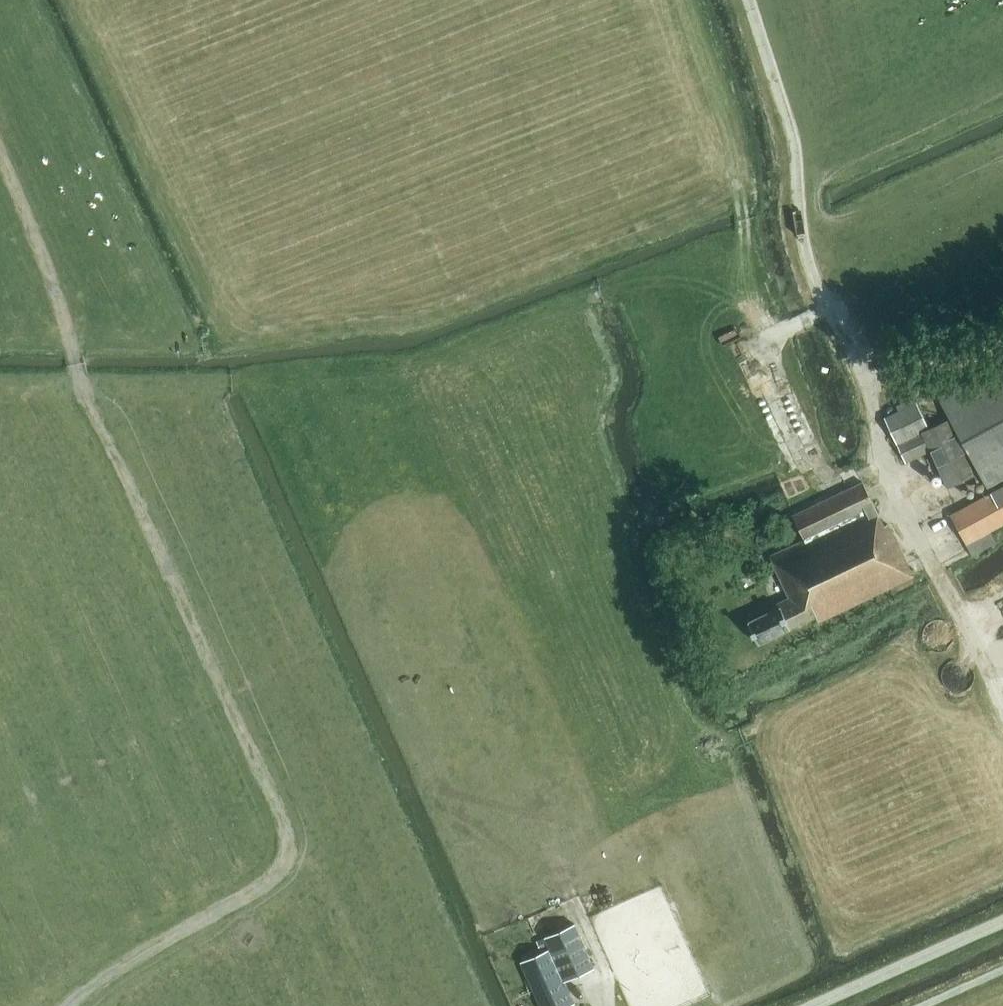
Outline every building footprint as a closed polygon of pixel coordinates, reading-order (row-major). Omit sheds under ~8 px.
[(938,396),(958,433),(955,435),(947,419),(929,428),(916,402),(915,402),(913,397),(895,405),(898,411),(884,417),(905,462),(930,450),(947,487),(973,474),(963,452),(967,450),(990,492),(950,514),(972,554),(996,541),(990,530),(1002,523),(1002,360),(938,396)] [(818,621),(913,575),(888,523),(884,525),(863,481),(792,514),(804,539),(770,555),(789,597),(772,605),(774,608),(748,621),(758,642),(815,615),(818,621)] [(572,924),(545,936),(550,948),(520,961),(540,1005),(571,1005),(571,1004),(574,1003),(564,980),(594,967),(574,923),(572,924)]
